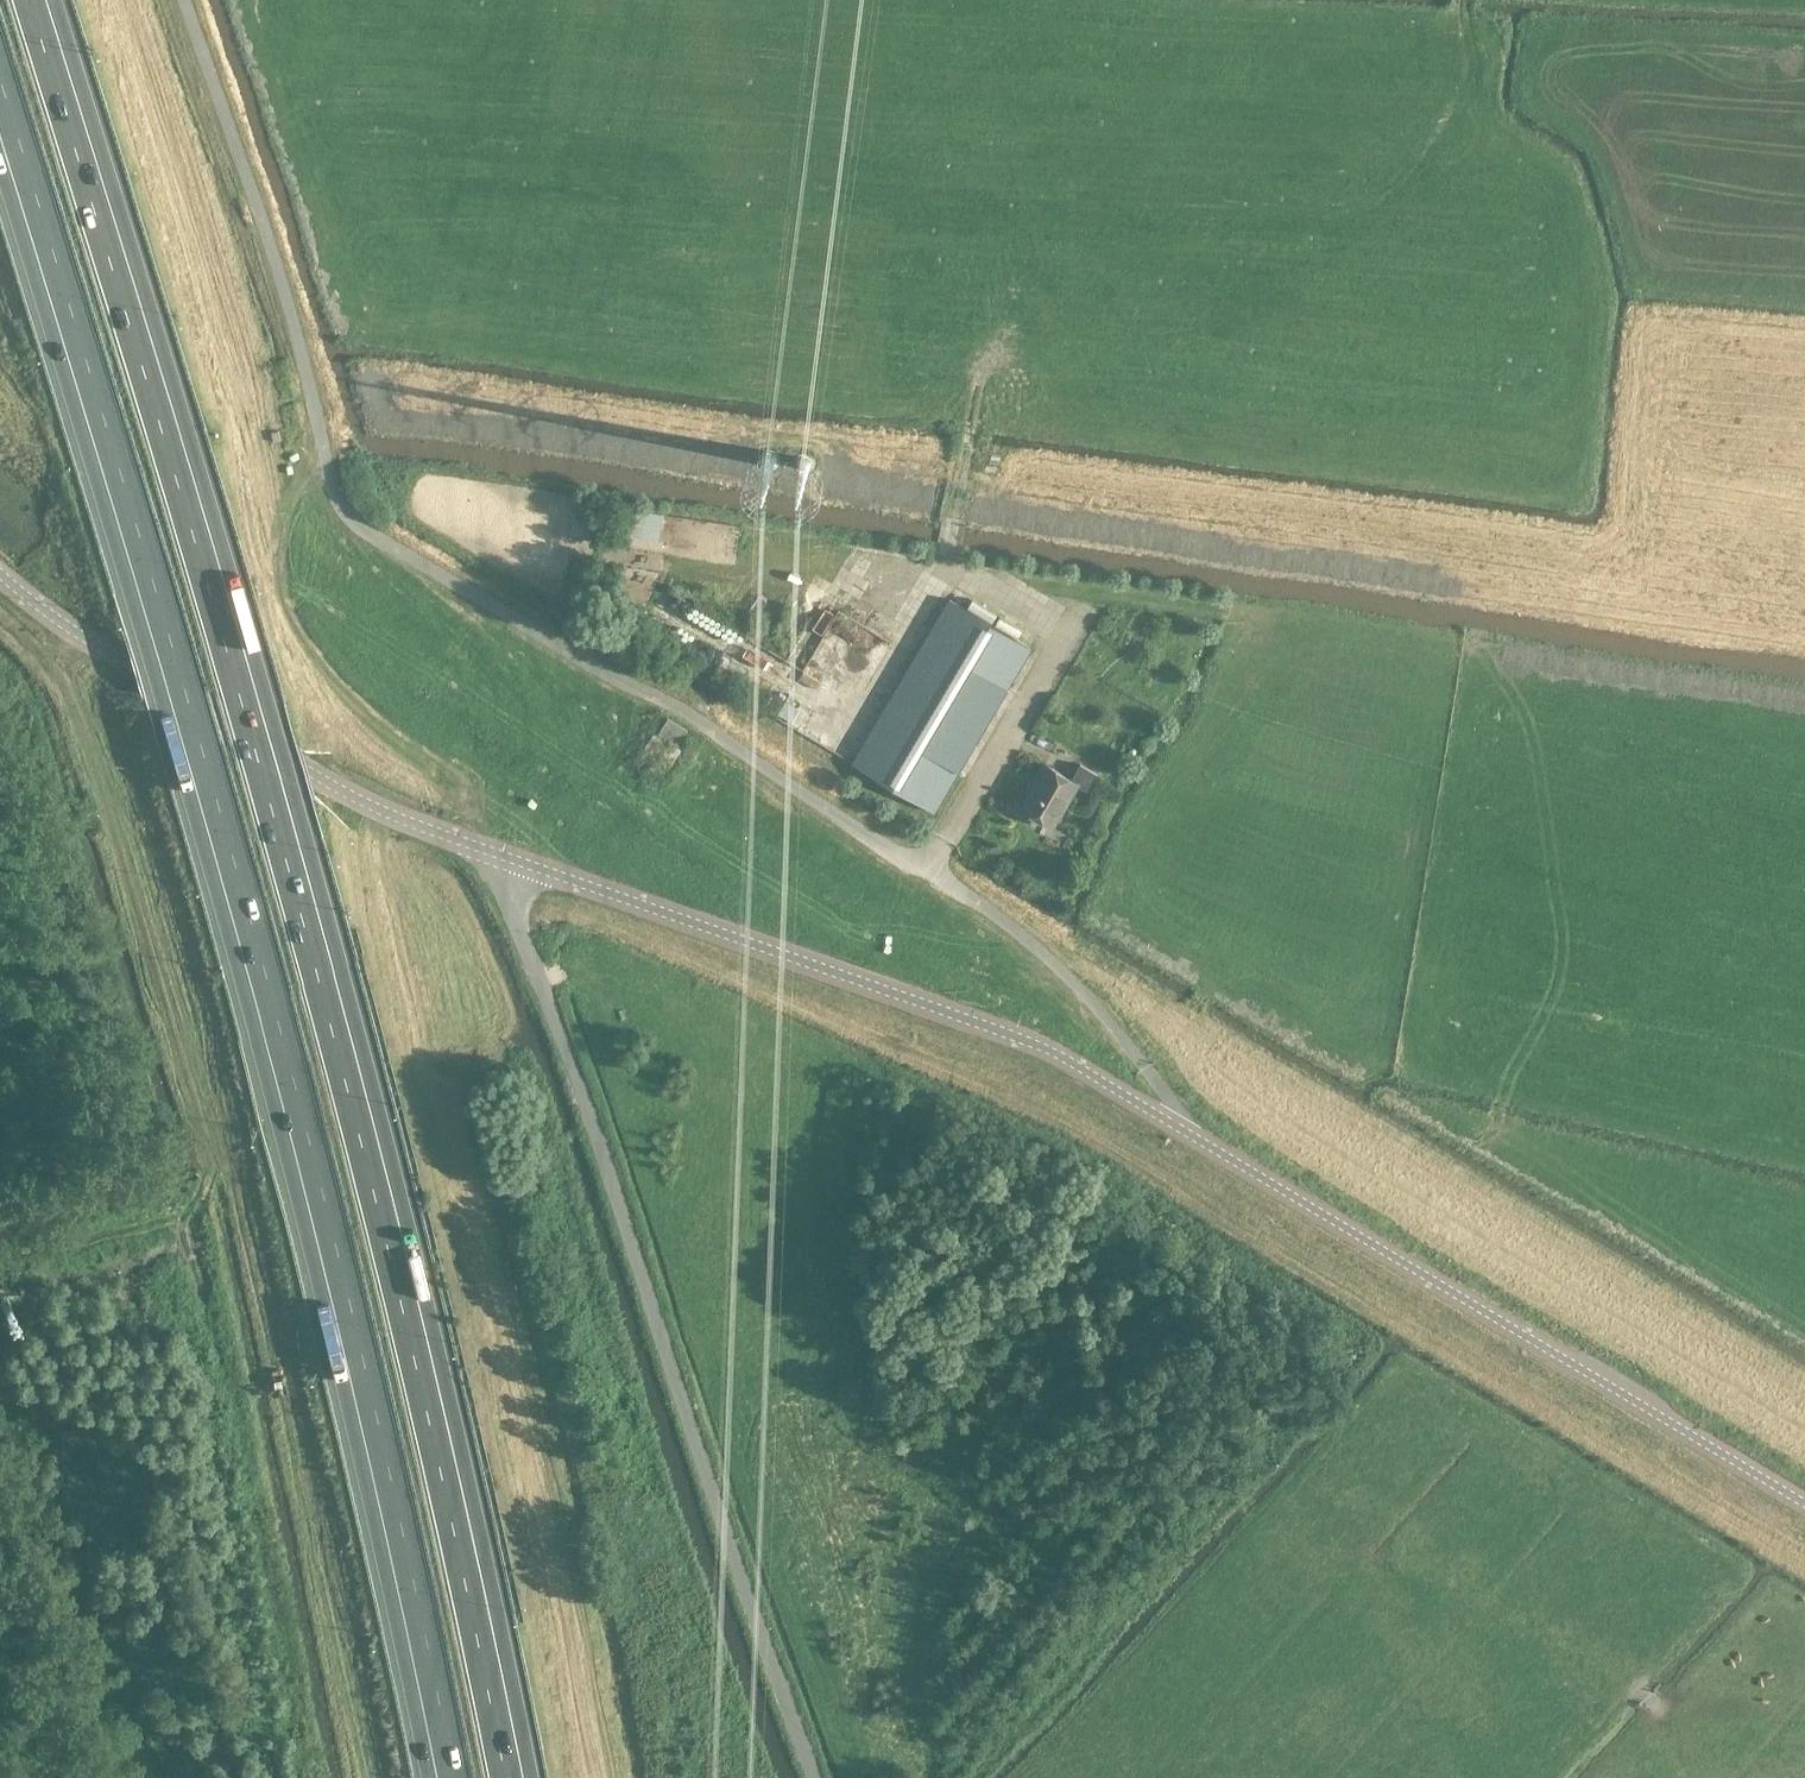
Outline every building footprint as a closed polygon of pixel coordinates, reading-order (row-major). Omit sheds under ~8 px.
[(629,533),(659,538),(663,515),(632,510),(629,533)] [(594,541),(597,516),(577,514),(573,538),(594,541)] [(950,598),(853,763),(934,812),(1032,647),(950,598)] [(657,736),(677,748),(689,728),(669,716),(657,736)] [(643,749),(646,751),(633,772),(656,786),(661,778),(663,775),(666,770),(669,765),(672,767),(681,751),(677,748),(657,736),(653,733),(643,749)] [(1032,791),(1022,808),(1052,826),(1078,784),(1088,790),(1098,774),(1081,764),(1072,779),(1046,763),(1030,790),(1032,791)] [(663,775),(661,778),(662,779),(664,780),(665,780),(667,779),(668,778),(668,777),(669,775),(668,773),(667,772),(666,770),(663,775)]
